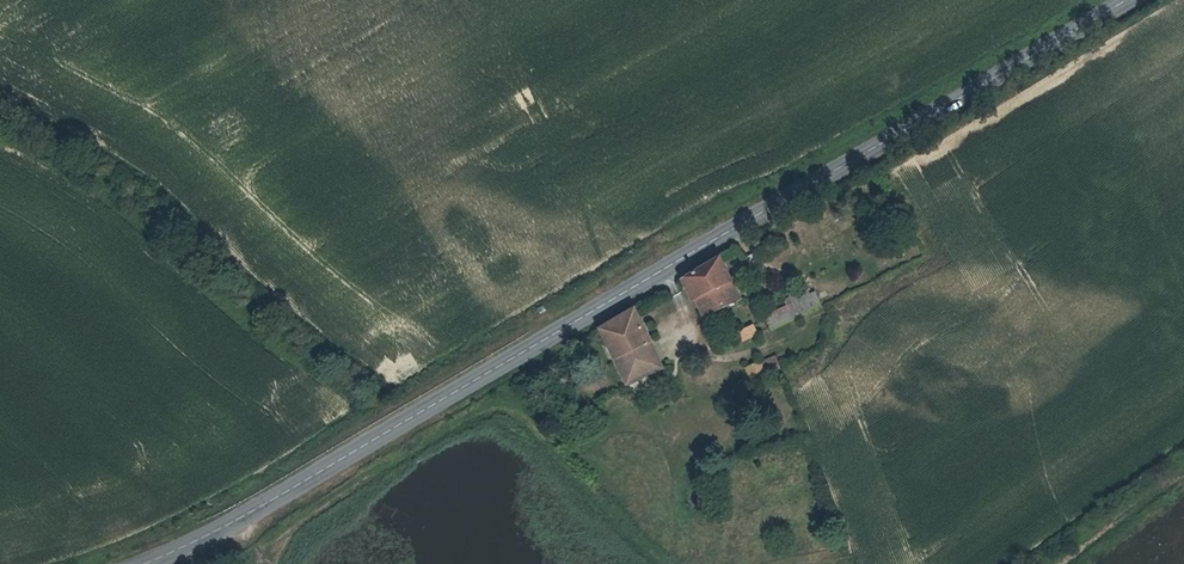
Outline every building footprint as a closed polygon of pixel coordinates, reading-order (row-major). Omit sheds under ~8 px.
[(738,300),(719,263),(685,281),(704,318),(738,300)] [(814,284),(789,293),(792,302),(800,321),(825,311),(814,284)] [(800,322),(800,321),(792,302),(786,304),(788,310),(766,319),(771,333),(800,322)] [(599,327),(629,386),(640,380),(626,351),(647,340),(631,310),(599,327)] [(742,345),(757,338),(752,327),(737,334),(742,345)] [(662,369),(647,340),(626,351),(640,380),(662,369)] [(767,371),(778,369),(775,355),(764,358),(767,371)] [(765,381),(762,375),(766,373),(760,361),(745,367),(752,381),(756,379),(758,384),(765,381)]
